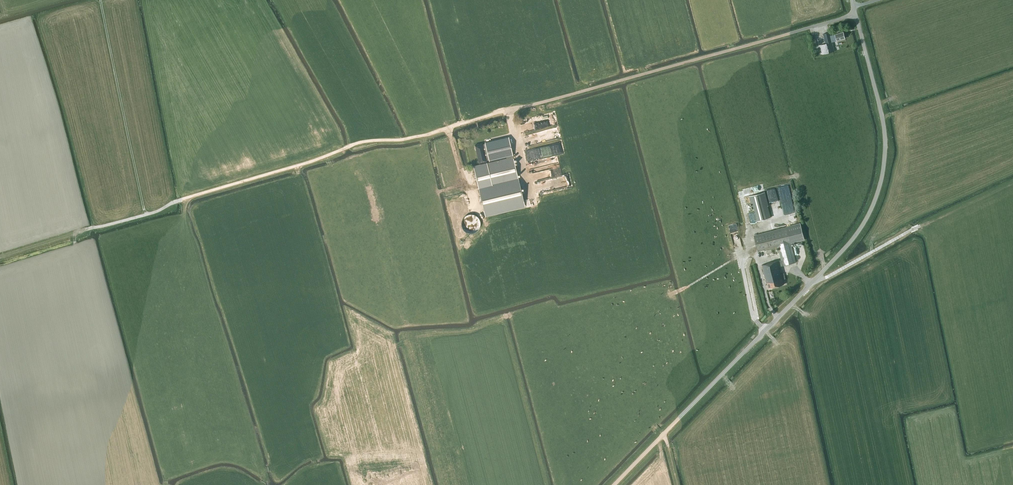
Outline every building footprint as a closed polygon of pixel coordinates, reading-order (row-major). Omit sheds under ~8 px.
[(831,35),(830,32),(823,34),(826,43),(820,45),(822,54),(834,51),(832,42),(832,39),(836,38),(837,40),(845,38),(844,32),(835,34),(831,35)] [(497,161),(487,163),(473,166),(485,215),(525,206),(513,155),(508,138),(482,144),(483,146),(480,147),(479,144),(472,145),(476,164),(484,162),(483,159),(486,159),(486,160),(507,155),(507,158),(497,161)] [(781,196),(791,194),(789,183),(779,185),(781,196)] [(753,209),(755,209),(758,221),(770,217),(767,206),(768,205),(765,192),(750,196),(753,209)] [(796,262),(791,243),(805,239),(801,223),(754,235),(758,251),(778,246),(781,260),(777,261),(762,265),(766,282),(767,282),(769,288),(784,284),(782,279),(786,278),(784,273),(781,274),(779,266),(783,265),(783,266),(796,262)]
